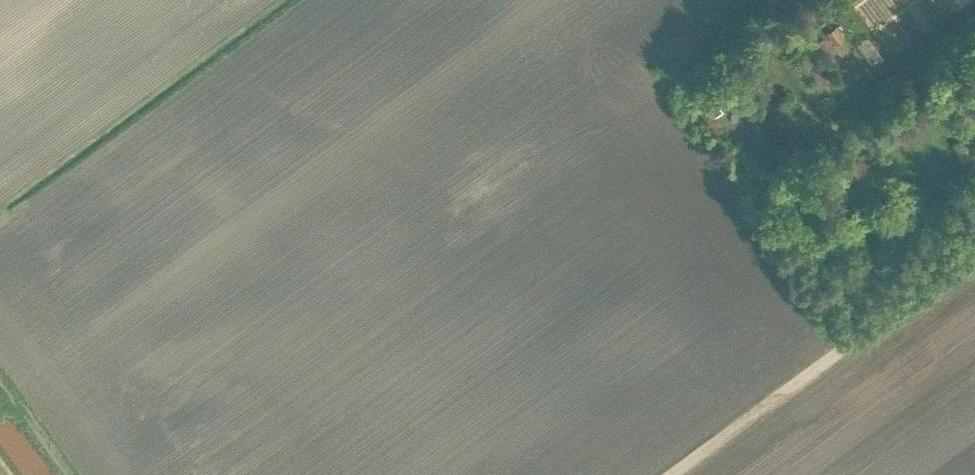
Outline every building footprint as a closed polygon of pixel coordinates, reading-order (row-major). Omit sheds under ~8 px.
[(890,55),(925,31),(909,8),(874,32),(890,55)] [(834,43),(845,36),(836,24),(826,32),(831,38),(834,42),(834,43)] [(881,55),(868,37),(857,44),(871,63),(881,55)] [(722,111),(716,104),(709,109),(714,117),(722,111)] [(735,129),(731,123),(724,129),(728,134),(735,129)]
